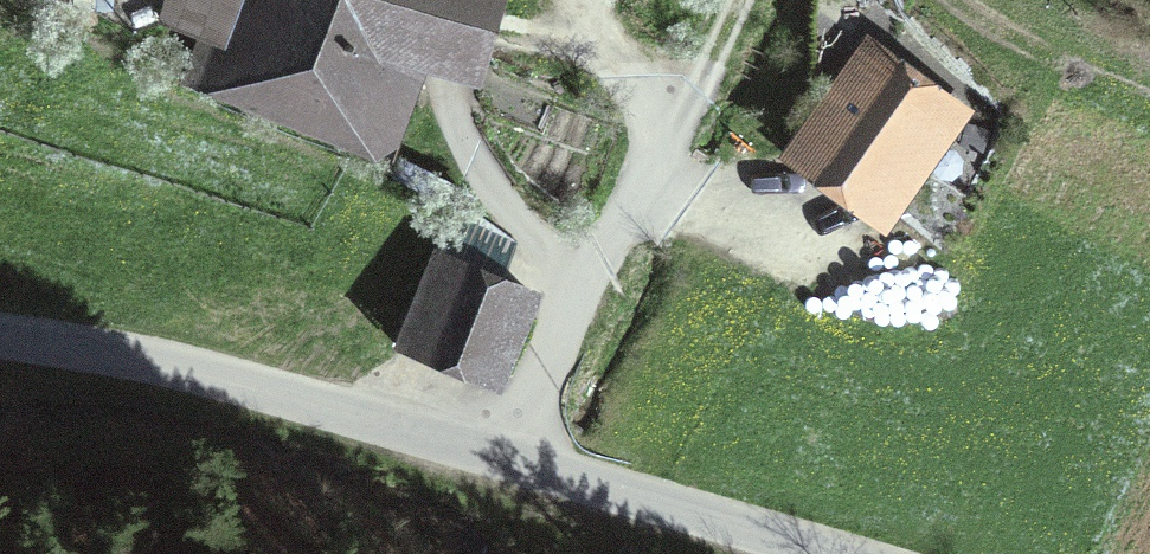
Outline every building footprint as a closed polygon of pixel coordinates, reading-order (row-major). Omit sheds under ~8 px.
[(163,22),(201,32),(195,53),(373,120),(409,20),(478,46),(495,0),(169,0),(163,22)] [(950,113),(873,57),(806,148),(883,204),(950,113)] [(530,315),(521,311),(529,291),(469,267),(438,342),(506,370),(530,315)]
